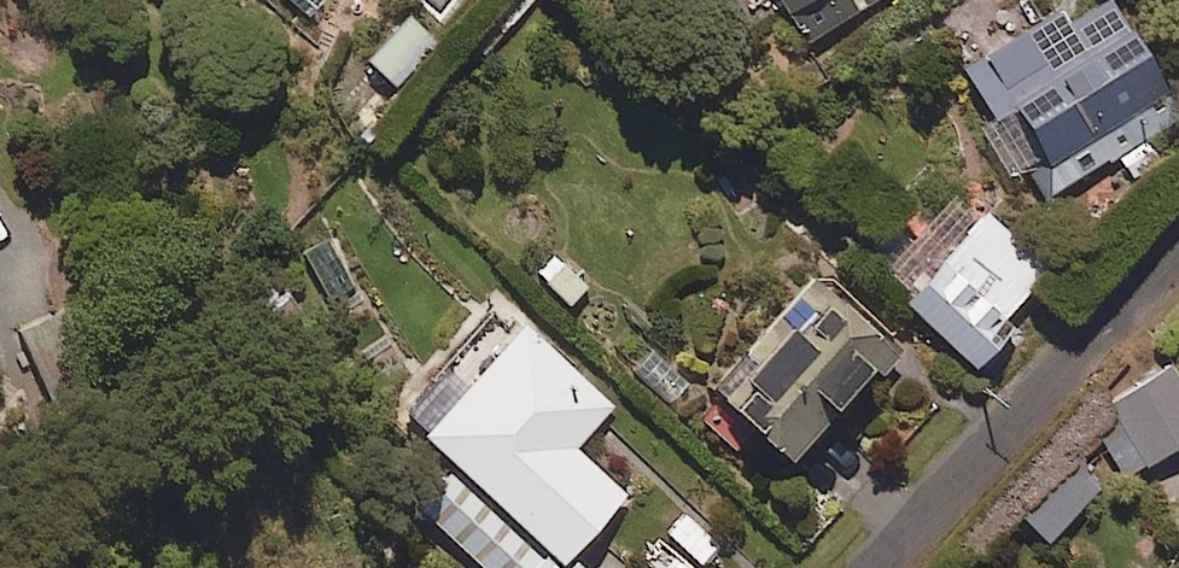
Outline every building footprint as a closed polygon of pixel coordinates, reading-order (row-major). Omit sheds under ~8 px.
[(809,44),(881,0),(782,0),(809,44)] [(1112,0),(1090,0),(967,69),(998,124),(989,129),(1015,176),(1032,166),(1049,197),(1178,124),(1178,119),(1112,0)] [(387,76),(428,30),(410,14),(369,59),(387,76)] [(353,122),(389,86),(365,62),(329,98),(353,122)] [(1050,270),(987,216),(907,308),(979,370),(1012,331),(1004,324),(1050,270)] [(593,293),(557,253),(536,272),(572,312),(593,293)] [(307,312),(281,274),(249,295),(275,334),(307,312)] [(815,281),(713,392),(694,413),(738,453),(757,433),(791,464),(893,353),(815,281)] [(105,385),(69,303),(19,325),(55,407),(105,385)] [(499,303),(396,413),(455,468),(418,507),(484,567),(579,567),(571,560),(630,497),(576,447),(612,409),(499,303)] [(695,388),(655,351),(635,373),(675,409),(695,388)] [(1173,370),(1098,416),(1134,475),(1178,447),(1178,380),(1173,370)] [(1046,547),(1103,488),(1083,468),(1025,527),(1046,547)]
